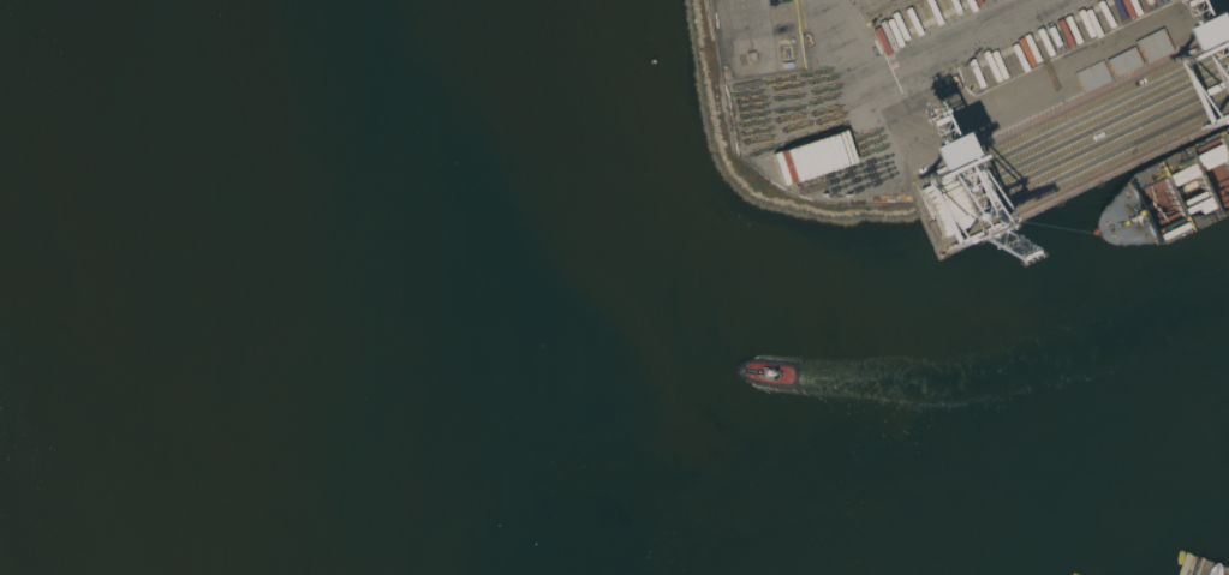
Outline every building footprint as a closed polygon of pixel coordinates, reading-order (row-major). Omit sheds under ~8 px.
[(916,149),(927,171),(959,156),(948,133),(916,149)] [(771,155),(779,187),(827,173),(818,141),(771,155)]
